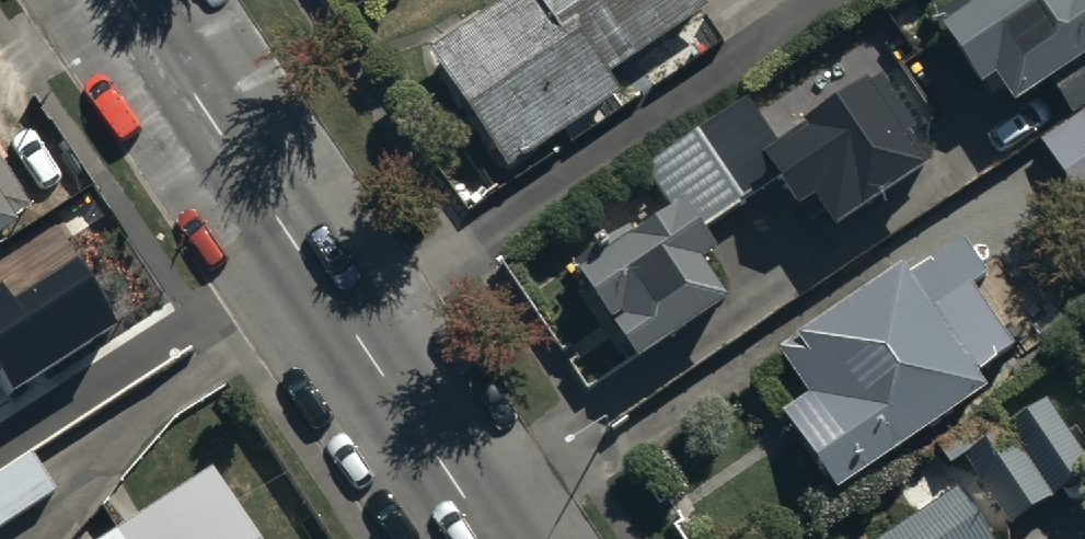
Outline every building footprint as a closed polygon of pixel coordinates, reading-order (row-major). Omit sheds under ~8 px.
[(428,65),(509,189),(624,114),(609,90),(645,66),(659,88),(720,49),(688,0),(525,0),(428,65)] [(933,37),(979,116),(999,104),(1014,130),(1084,90),(1084,35),(1065,0),(1013,0),(1003,6),(1000,0),(965,0),(948,9),(956,23),(933,37)] [(575,299),(638,388),(729,325),(705,290),(718,280),(698,251),(775,198),(795,227),(815,213),(836,243),(914,189),(859,108),(782,162),(746,110),(646,180),(680,229),(643,255),(633,240),(577,278),(586,291),(575,299)] [(1042,154),(1084,216),(1084,124),(1042,154)] [(47,205),(0,136),(0,236),(47,205)] [(900,271),(780,351),(809,395),(784,411),(839,493),(987,394),(973,374),(1012,348),(972,287),(986,277),(963,242),(906,280),(900,271)] [(8,396),(120,325),(78,259),(11,302),(0,285),(0,385),(8,396)] [(1004,444),(989,420),(935,455),(950,479),(966,469),(1012,538),(1084,488),(1084,467),(1047,413),(1004,444)] [(0,488),(0,538),(6,538),(57,505),(31,467),(0,488)] [(210,491),(133,538),(240,538),(210,491)] [(902,538),(983,538),(956,501),(902,538)]
